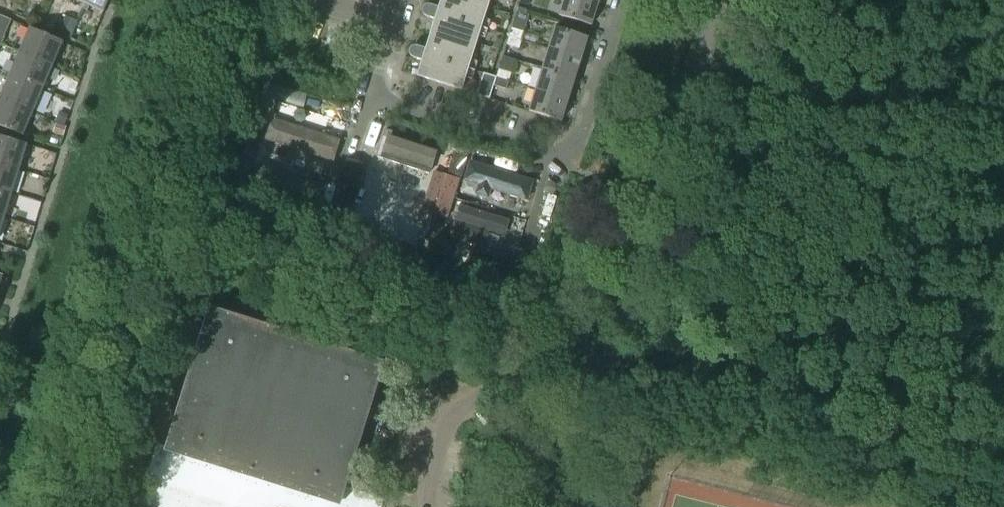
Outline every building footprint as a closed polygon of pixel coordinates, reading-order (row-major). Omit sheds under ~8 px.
[(111,0),(89,0),(88,4),(85,9),(90,11),(92,6),(106,12),(111,0)] [(490,0),(441,0),(439,7),(430,5),(429,5),(427,5),(425,6),(424,7),(423,8),(423,9),(481,27),(490,0)] [(598,4),(586,0),(564,0),(559,15),(591,25),(598,4)] [(469,68),(481,27),(423,9),(422,9),(423,11),(423,13),(424,14),(425,16),(427,16),(427,17),(435,19),(426,48),(417,46),(416,46),(414,46),(412,47),(411,48),(410,49),(410,50),(469,68)] [(581,58),(587,37),(555,27),(549,49),(581,58)] [(54,66),(64,42),(31,28),(21,52),(54,66)] [(521,40),(524,32),(512,29),(509,36),(521,40)] [(519,49),(521,40),(509,36),(506,45),(519,49)] [(574,79),(581,58),(549,49),(542,69),(574,79)] [(462,89),(469,68),(410,50),(410,51),(409,52),(410,54),(410,55),(411,56),(413,57),(414,57),(413,58),(422,60),(417,76),(462,89)] [(44,88),(54,66),(21,52),(12,75),(44,88)] [(509,81),(511,73),(499,69),(496,77),(509,81)] [(568,99),(574,79),(542,69),(536,89),(568,99)] [(509,81),(496,77),(484,73),(477,94),(490,98),(494,85),(506,89),(509,81)] [(34,111),(44,88),(12,75),(2,97),(34,111)] [(272,83),(268,97),(276,99),(280,86),(272,83)] [(561,121),(568,99),(536,89),(530,111),(561,121)] [(34,111),(2,97),(0,102),(0,125),(24,135),(34,111)] [(63,125),(67,116),(60,112),(56,122),(63,125)] [(246,190),(256,157),(255,157),(267,119),(255,115),(232,186),(246,190)] [(272,121),(266,141),(333,163),(340,143),(272,121)] [(54,132),(63,135),(65,127),(56,125),(54,132)] [(427,169),(433,148),(376,131),(370,151),(427,169)] [(28,145),(0,136),(0,163),(21,169),(28,145)] [(457,141),(454,152),(468,157),(472,145),(457,141)] [(470,159),(464,180),(479,184),(477,193),(488,196),(490,188),(527,199),(533,178),(470,159)] [(347,161),(329,219),(344,224),(362,166),(347,161)] [(21,169),(0,163),(0,189),(13,193),(21,169)] [(323,186),(260,170),(253,196),(316,213),(323,186)] [(459,179),(434,171),(423,210),(448,218),(459,179)] [(13,193),(0,189),(0,215),(6,217),(13,193)] [(508,219),(461,205),(455,224),(502,238),(508,219)] [(522,252),(519,259),(529,262),(531,255),(522,252)] [(230,301),(224,317),(208,312),(166,447),(157,444),(138,505),(137,505),(137,506),(381,506),(384,499),(346,487),(383,366),(367,361),(372,345),(230,301)]
